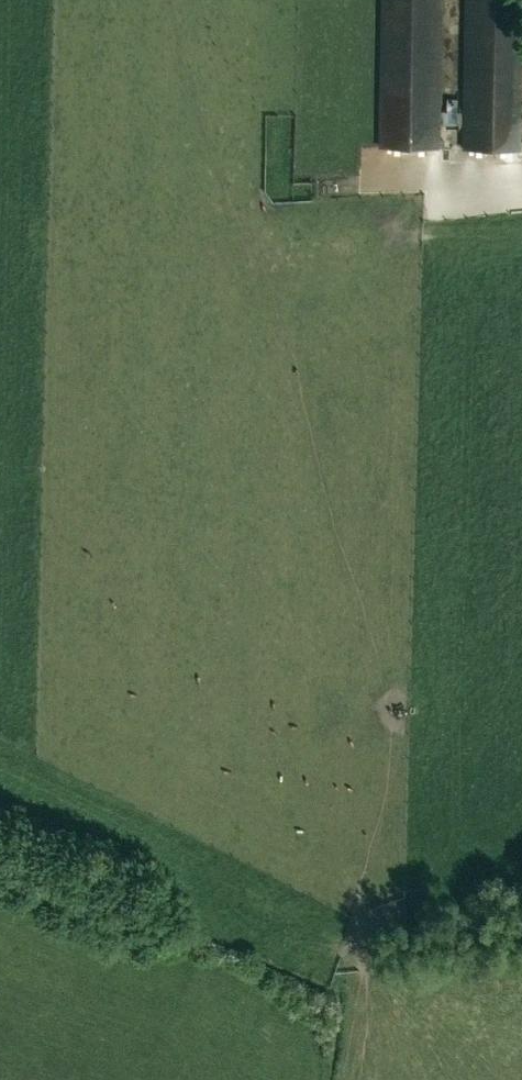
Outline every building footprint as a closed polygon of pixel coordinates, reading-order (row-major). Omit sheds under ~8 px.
[(441,0),(380,0),(377,148),(439,150),(439,123),(439,111),(441,0)] [(439,111),(439,123),(462,123),(462,150),(519,151),(521,19),(521,0),(464,0),(462,111),(457,111),(457,99),(447,98),(447,111),(439,111)]
